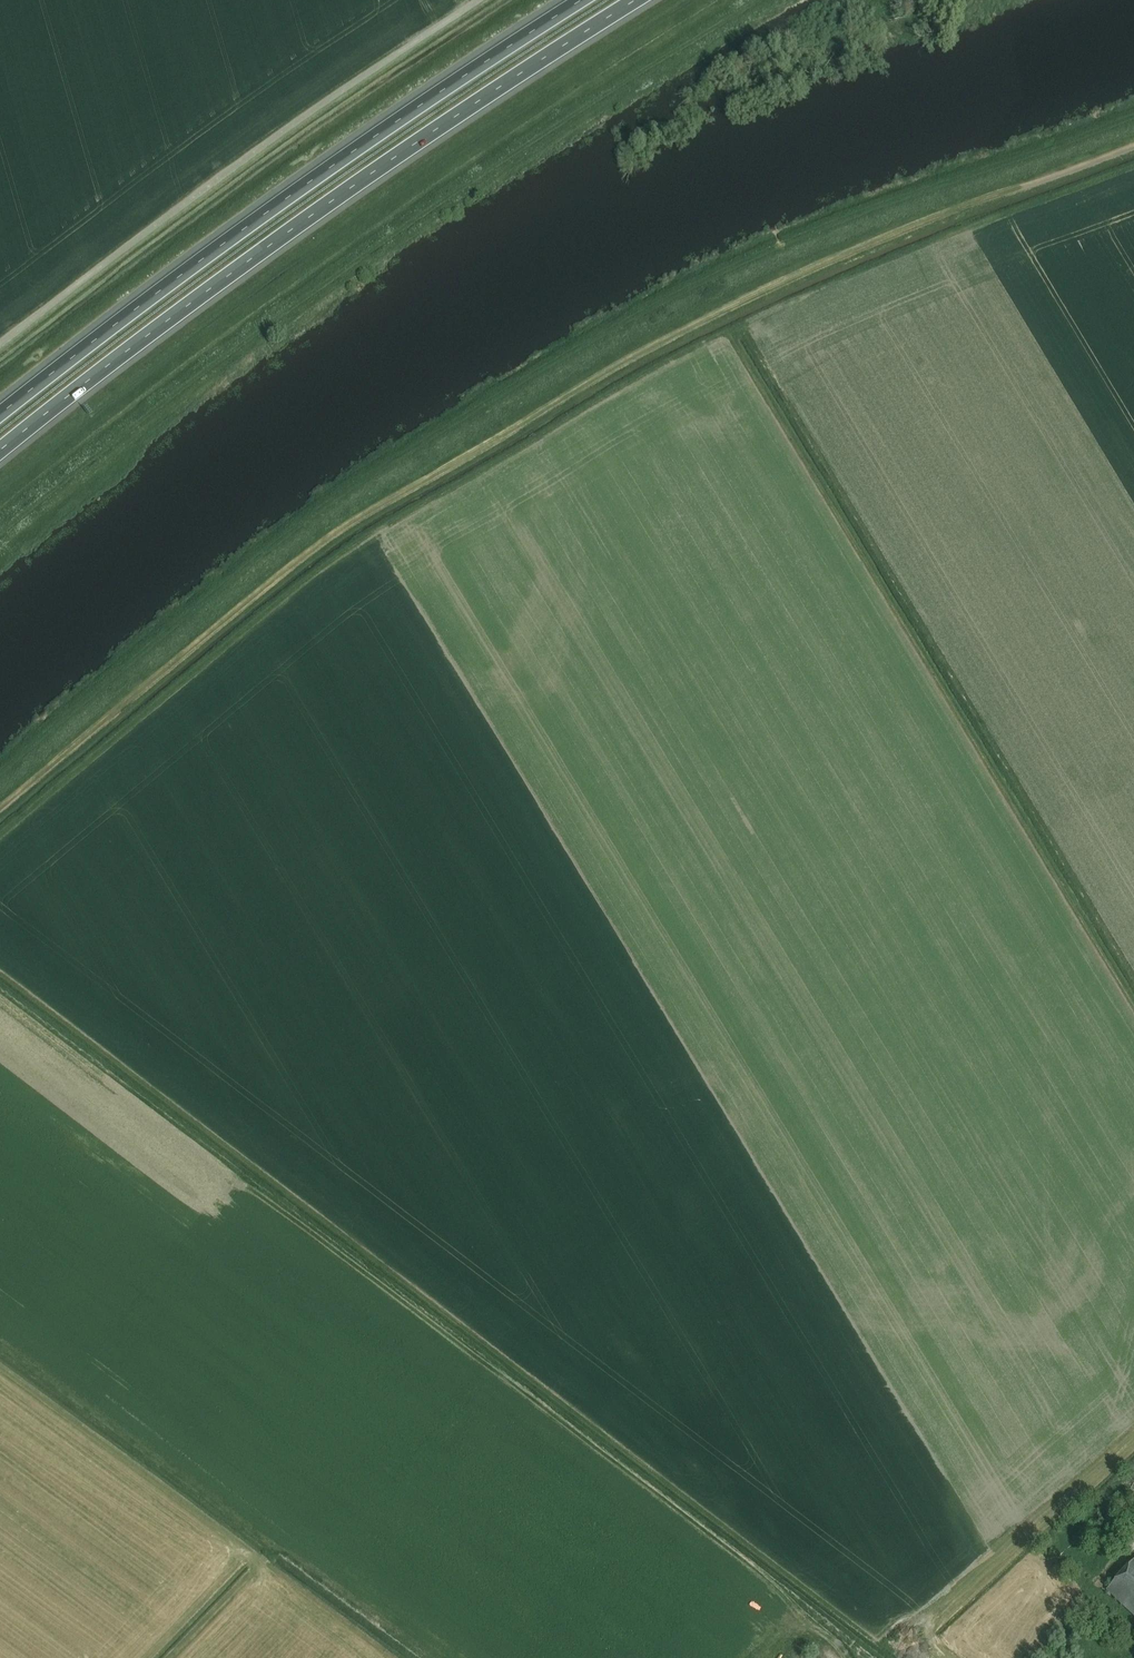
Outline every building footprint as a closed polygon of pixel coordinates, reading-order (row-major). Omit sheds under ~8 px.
[(1107,1590),(1110,1592),(1109,1593),(1110,1595),(1112,1594),(1133,1615),(1133,1562),(1107,1590)]
